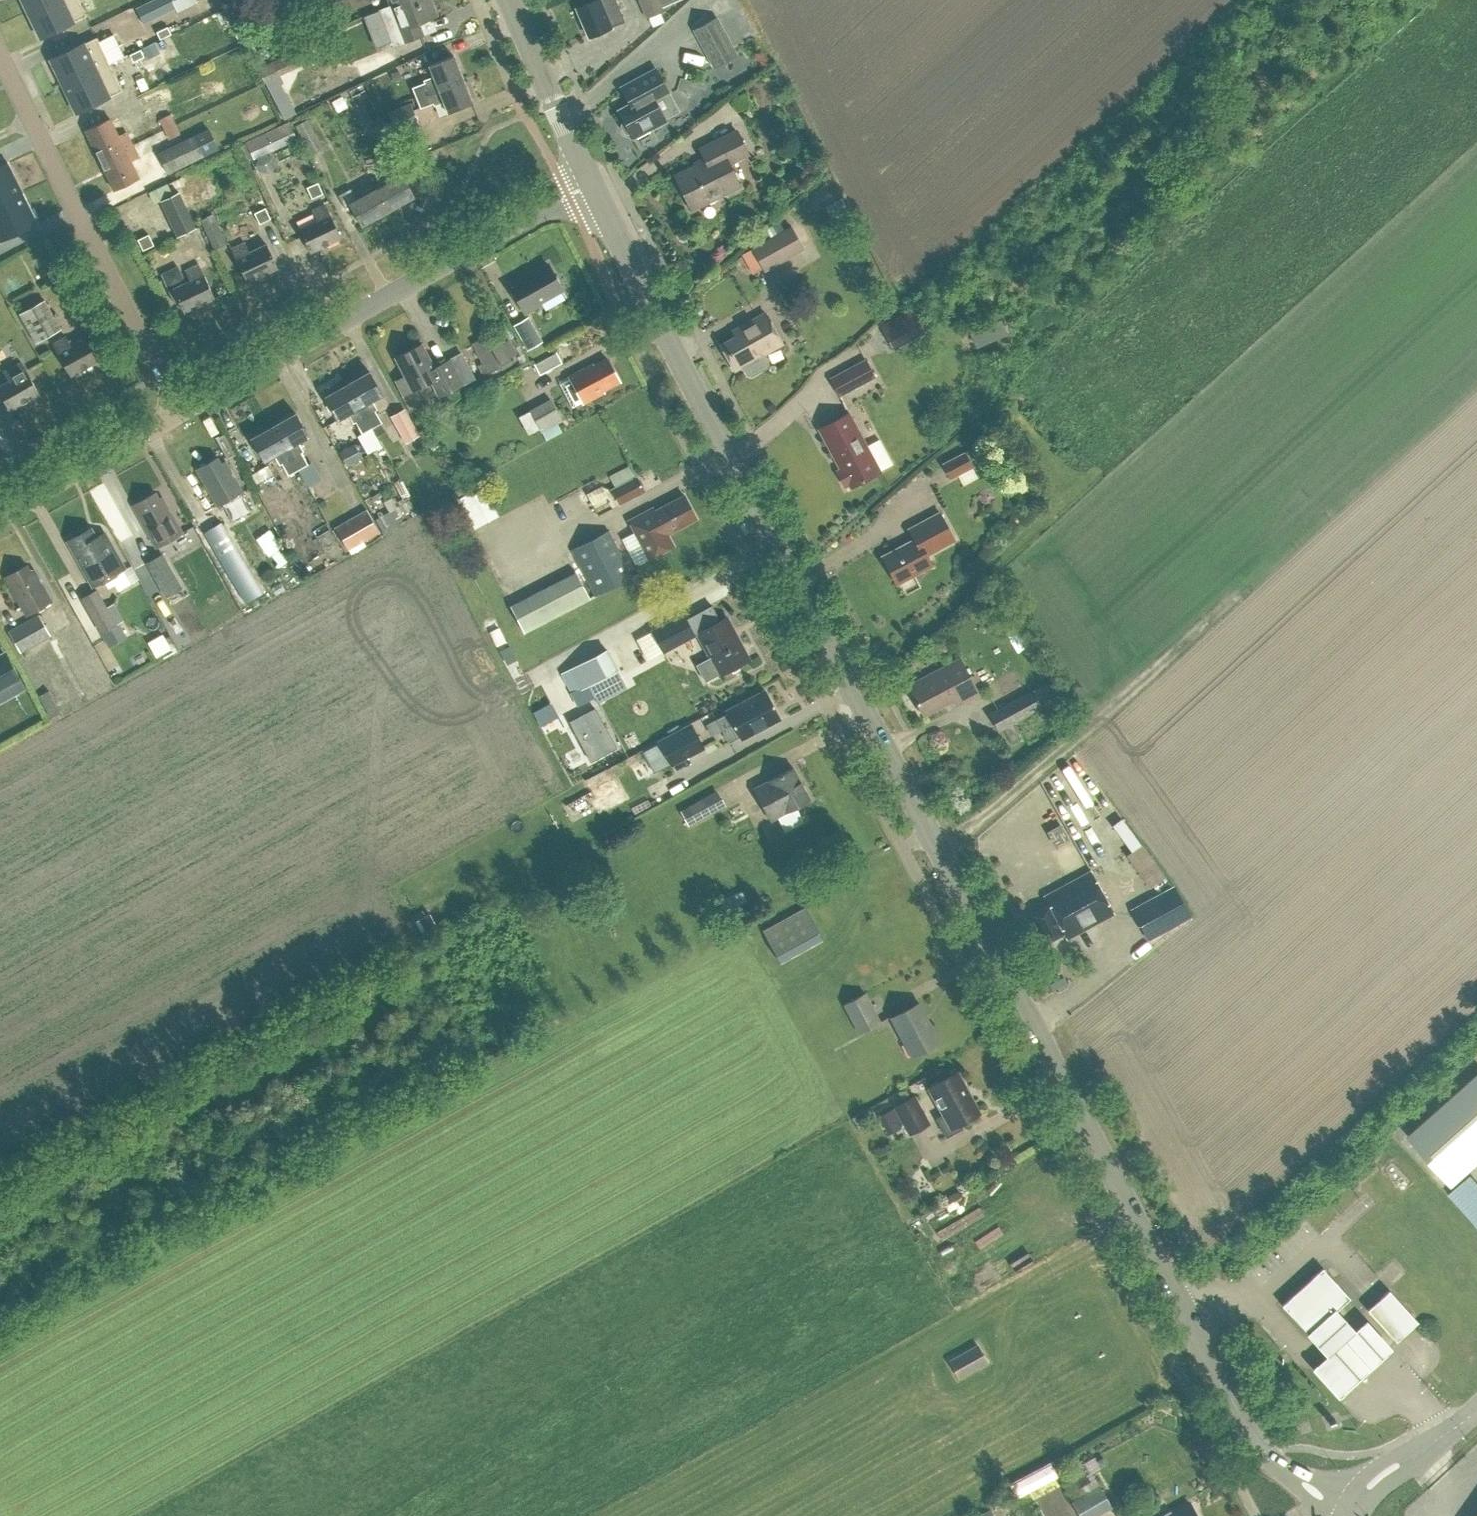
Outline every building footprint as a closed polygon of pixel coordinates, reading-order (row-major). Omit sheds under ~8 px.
[(28,11),(50,0),(22,0),(28,11)] [(28,11),(41,39),(42,38),(42,37),(86,16),(79,0),(50,0),(28,11)] [(135,7),(142,23),(174,8),(170,0),(150,0),(135,7)] [(379,13),(408,0),(389,0),(391,4),(378,9),(379,13)] [(431,0),(408,0),(379,13),(393,47),(426,34),(421,20),(437,14),(431,0)] [(576,8),(588,37),(610,28),(624,21),(615,0),(595,0),(576,8)] [(646,17),(663,10),(662,6),(678,0),(639,0),(646,17)] [(737,54),(717,16),(693,29),(713,67),(737,54)] [(166,26),(156,31),(159,38),(170,33),(166,26)] [(51,57),(50,58),(64,86),(109,64),(97,37),(52,58),(51,57)] [(139,49),(128,54),(133,64),(144,59),(139,49)] [(416,97),(462,78),(453,54),(429,64),(434,76),(424,80),(425,83),(413,87),(416,97)] [(109,64),(64,86),(77,114),(78,113),(78,112),(122,90),(109,64)] [(669,93),(655,67),(620,86),(629,103),(617,109),(624,121),(621,122),(620,125),(624,132),(627,133),(629,132),(633,138),(652,128),(653,129),(666,121),(655,100),(669,93)] [(462,78),(416,97),(420,106),(432,101),(434,105),(444,101),(448,112),(472,102),(462,78)] [(380,117),(365,89),(351,97),(366,125),(380,117)] [(144,124),(176,113),(169,91),(137,103),(144,124)] [(410,104),(389,112),(398,134),(419,125),(410,104)] [(322,148),(306,118),(295,124),(311,154),(322,148)] [(288,121),(244,142),(252,159),(297,139),(288,121)] [(750,154),(737,127),(697,147),(704,160),(675,174),(692,209),(739,185),(729,164),(750,154)] [(204,155),(194,134),(158,152),(168,174),(204,155)] [(7,160),(0,164),(0,201),(22,191),(7,160)] [(376,188),(388,210),(414,195),(404,177),(409,175),(400,160),(387,167),(394,178),(376,188)] [(172,193),(167,183),(148,192),(153,202),(172,193)] [(388,210),(376,188),(357,198),(351,187),(338,194),(347,209),(351,207),(361,225),(388,210)] [(22,191),(0,201),(0,239),(36,222),(22,191)] [(196,228),(179,192),(160,201),(177,237),(196,228)] [(341,236),(325,203),(312,210),(316,219),(299,228),(310,251),(341,236)] [(227,243),(213,213),(200,219),(214,249),(227,243)] [(804,249),(791,225),(751,247),(764,271),(804,249)] [(138,239),(144,250),(154,244),(148,234),(138,239)] [(249,251),(245,241),(231,248),(247,281),(278,266),(267,243),(249,251)] [(752,260),(736,266),(743,284),(759,278),(752,260)] [(215,297),(199,263),(185,270),(190,280),(186,281),(179,266),(161,275),(173,301),(178,299),(183,312),(215,297)] [(563,289),(548,263),(524,276),(523,275),(509,283),(525,312),(541,304),(540,302),(563,289)] [(62,327),(45,298),(19,313),(36,342),(62,327)] [(782,343),(764,311),(733,329),(736,334),(720,344),(735,370),(743,366),(748,374),(752,375),(767,366),(769,362),(764,354),(782,343)] [(542,341),(527,316),(512,325),(527,350),(542,341)] [(100,358),(88,336),(71,345),(66,336),(53,343),(70,375),(100,358)] [(434,367),(422,343),(395,357),(405,375),(399,377),(407,392),(431,380),(439,395),(463,383),(451,359),(434,367)] [(561,362),(555,351),(534,364),(540,374),(561,362)] [(619,380),(608,358),(594,365),(593,363),(569,376),(571,379),(561,384),(573,405),(582,400),(583,402),(603,391),(602,389),(619,380)] [(874,376),(865,359),(830,378),(839,396),(874,376)] [(22,361),(4,371),(9,380),(0,385),(0,392),(10,409),(39,393),(22,361)] [(348,383),(372,427),(381,422),(374,411),(377,409),(372,399),(383,393),(370,371),(348,383)] [(372,427),(348,383),(325,396),(337,418),(348,412),(354,422),(357,420),(363,432),(372,427)] [(562,419),(549,398),(529,410),(545,438),(560,429),(556,423),(562,419)] [(419,434),(404,408),(390,415),(405,441),(419,434)] [(880,469),(849,412),(818,427),(840,467),(837,469),(847,489),(880,469)] [(299,469),(298,470),(307,485),(316,480),(301,453),(303,451),(297,441),(309,435),(297,413),(274,425),(299,469)] [(289,475),(298,470),(299,469),(274,425),(252,438),(264,460),(274,454),(280,464),(283,463),(289,475)] [(353,445),(340,453),(348,468),(362,460),(353,445)] [(980,462),(972,448),(942,463),(950,478),(980,462)] [(222,462),(218,456),(197,468),(217,505),(243,490),(226,460),(222,462)] [(644,491),(631,465),(610,476),(615,486),(610,489),(619,504),(644,491)] [(495,519),(479,486),(454,498),(470,531),(495,519)] [(319,503),(321,489),(309,487),(306,501),(319,503)] [(159,498),(156,492),(133,504),(156,546),(182,532),(163,496),(159,498)] [(696,518),(684,494),(654,510),(652,507),(628,520),(648,558),(673,545),(667,534),(696,518)] [(591,517),(608,509),(601,496),(585,504),(591,517)] [(366,509),(335,527),(348,550),(379,532),(366,509)] [(956,540),(940,509),(906,527),(913,538),(881,555),(896,583),(932,564),(928,555),(956,540)] [(96,536),(91,527),(68,540),(94,585),(125,568),(104,532),(96,536)] [(631,577),(609,529),(569,548),(592,595),(631,577)] [(256,549),(268,564),(280,555),(268,540),(256,549)] [(182,587),(162,553),(146,562),(166,597),(182,587)] [(31,570),(27,564),(5,576),(26,614),(52,600),(34,568),(31,570)] [(590,598),(576,572),(511,607),(524,632),(590,598)] [(117,625),(97,589),(80,598),(101,634),(117,625)] [(50,634),(39,613),(8,630),(20,651),(50,634)] [(695,635),(683,613),(651,630),(663,652),(695,635)] [(749,658),(727,616),(697,631),(719,673),(749,658)] [(506,640),(499,627),(489,632),(496,645),(506,640)] [(634,648),(646,672),(661,664),(649,640),(634,648)] [(146,650),(154,667),(170,660),(162,643),(146,650)] [(0,653),(0,703),(26,687),(5,650),(0,653)] [(618,670),(608,650),(570,668),(580,688),(618,670)] [(978,693),(960,657),(908,684),(924,714),(954,699),(957,704),(978,693)] [(1054,700),(1045,683),(989,712),(998,729),(1054,700)] [(60,712),(48,689),(37,694),(49,717),(60,712)] [(780,717),(766,690),(727,710),(728,712),(716,718),(729,741),(740,735),(741,737),(780,717)] [(705,748),(691,723),(658,741),(672,767),(705,748)] [(655,753),(642,760),(657,787),(671,780),(655,753)] [(755,787),(771,818),(776,816),(784,831),(803,821),(795,806),(809,799),(793,767),(755,787)] [(688,788),(706,781),(702,771),(684,779),(688,788)] [(597,818),(619,811),(608,777),(586,784),(597,818)] [(725,805),(717,790),(680,810),(689,825),(725,805)] [(1042,790),(1042,805),(1062,805),(1062,790),(1042,790)] [(1130,863),(1138,858),(1127,839),(1119,844),(1130,863)] [(1114,912),(1091,870),(1046,895),(1050,904),(1031,914),(1045,941),(1064,931),(1067,937),(1114,912)] [(1191,916),(1174,884),(1131,908),(1148,939),(1191,916)] [(822,939),(805,906),(763,929),(781,961),(822,939)] [(881,1020),(866,992),(844,1004),(859,1032),(881,1020)] [(939,1041),(920,1002),(892,1017),(912,1055),(939,1041)] [(1393,1133),(1438,1182),(1459,1163),(1476,1147),(1476,1073),(1469,1064),(1393,1133)] [(977,1112),(956,1072),(930,1086),(945,1113),(937,1117),(947,1136),(962,1128),(959,1122),(977,1112)] [(930,1123),(915,1095),(894,1107),(895,1109),(889,1112),(897,1129),(904,1125),(909,1134),(930,1123)] [(1459,1163),(1438,1182),(1476,1225),(1476,1182),(1459,1163)] [(1350,1297),(1322,1267),(1282,1304),(1309,1334),(1334,1310),(1335,1311),(1350,1297)] [(1417,1321),(1389,1290),(1367,1309),(1396,1340),(1417,1321)] [(1352,1329),(1332,1306),(1303,1332),(1324,1354),(1309,1366),(1336,1396),(1390,1347),(1363,1319),(1352,1329)] [(988,1361),(979,1344),(950,1360),(959,1377),(988,1361)] [(1100,1486),(1072,1501),(1081,1515),(1095,1515),(1111,1507),(1100,1486)] [(1190,1502),(1164,1515),(1197,1515),(1190,1502)]
